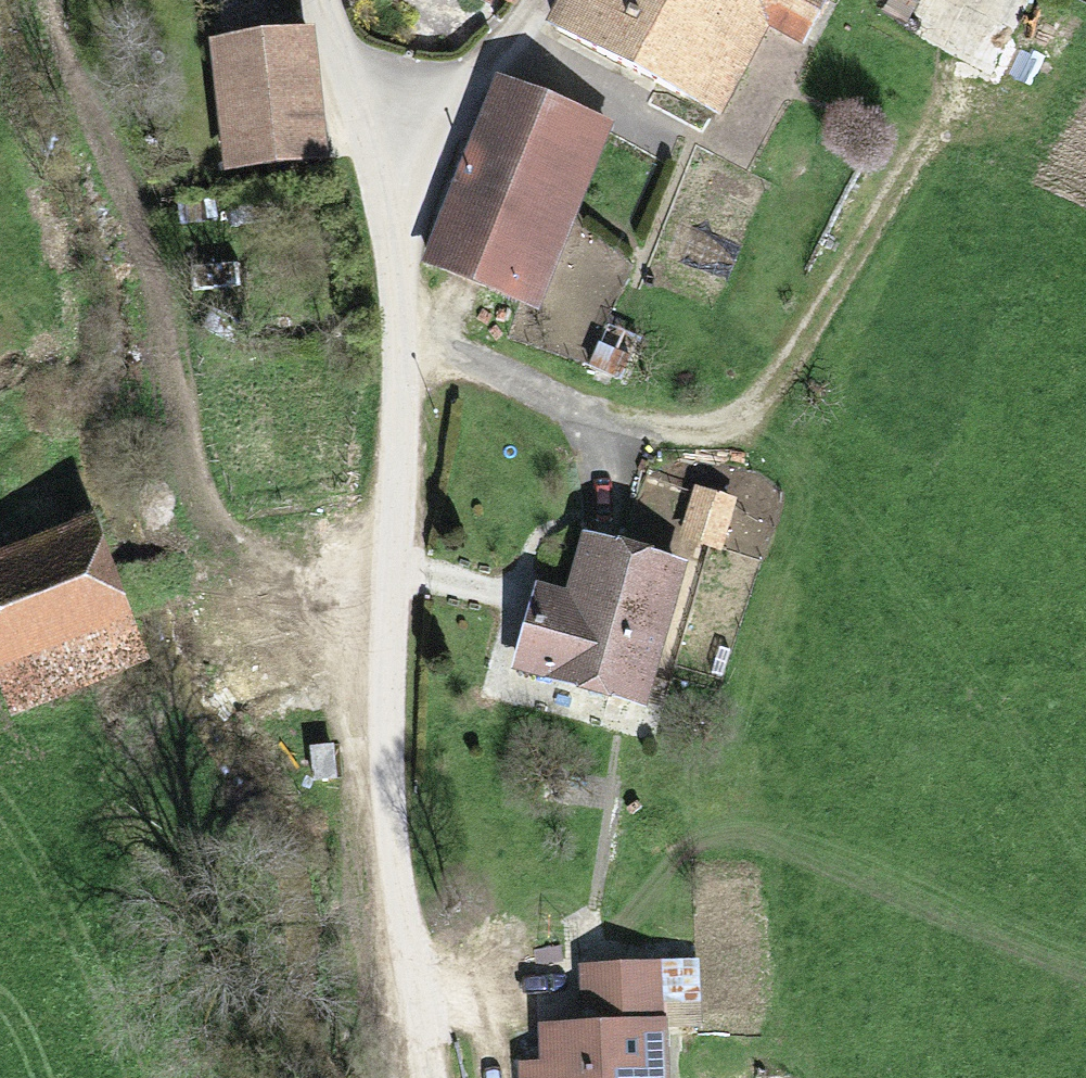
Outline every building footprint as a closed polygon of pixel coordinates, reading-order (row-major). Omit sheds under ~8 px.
[(483,0),(511,11),(516,0),(483,0)] [(561,31),(555,42),(708,124),(759,29),(794,48),(820,0),(578,0),(561,31)] [(323,156),(306,30),(200,44),(217,170),(323,156)] [(455,173),(567,219),(604,131),(492,85),(455,173)] [(534,301),(567,219),(455,173),(422,255),(534,301)] [(673,538),(717,552),(735,495),(691,481),(673,538)] [(77,515),(0,547),(0,696),(6,711),(136,657),(77,515)] [(584,613),(569,672),(640,690),(673,560),(581,537),(567,593),(563,608),(584,613)] [(534,601),(563,608),(567,593),(537,585),(534,601)] [(519,660),(569,672),(584,613),(563,608),(534,601),(519,660)] [(693,953),(575,959),(578,1019),(663,1015),(663,1026),(697,1024),(693,953)] [(535,1021),(537,1058),(510,1060),(511,1077),(666,1077),(663,1026),(663,1015),(578,1019),(535,1021)]
